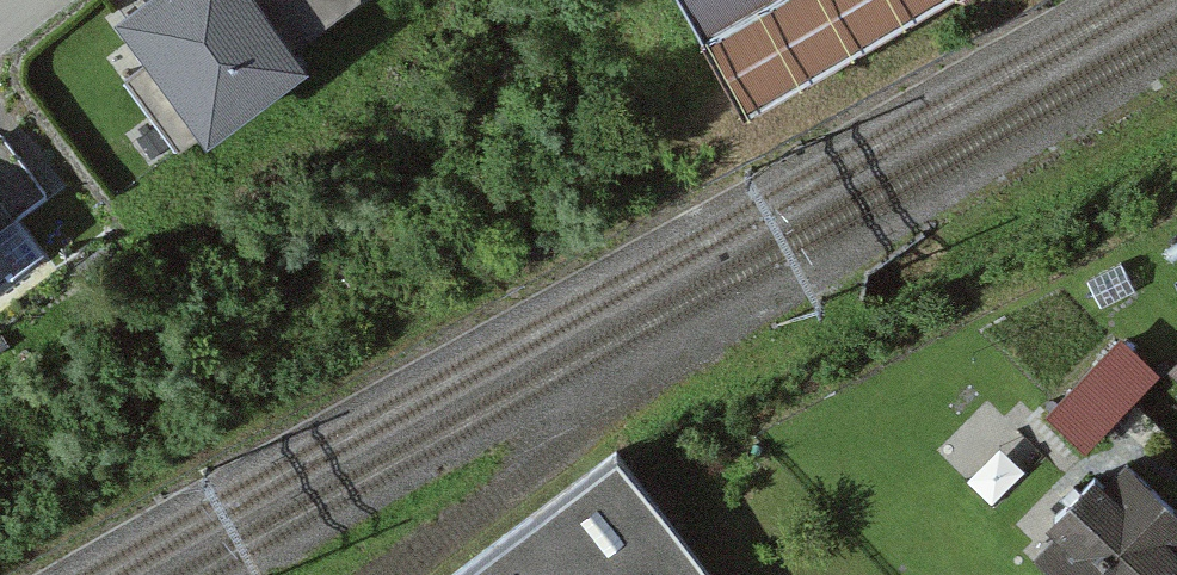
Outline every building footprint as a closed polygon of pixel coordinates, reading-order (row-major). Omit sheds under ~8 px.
[(206,147),(309,70),(294,49),(257,0),(145,0),(114,23),(206,147)] [(294,49),(359,1),(359,0),(257,0),(294,49)] [(750,112),(946,0),(686,0),(750,112)] [(13,219),(46,194),(0,134),(0,201),(13,219)] [(13,219),(0,201),(0,229),(13,219)] [(15,265),(0,246),(0,277),(15,265)] [(1097,408),(1171,326),(1128,287),(1055,370),(1097,408)] [(621,460),(468,574),(708,574),(621,460)] [(1134,461),(1038,554),(1059,574),(1176,574),(1176,505),(1134,461)]
